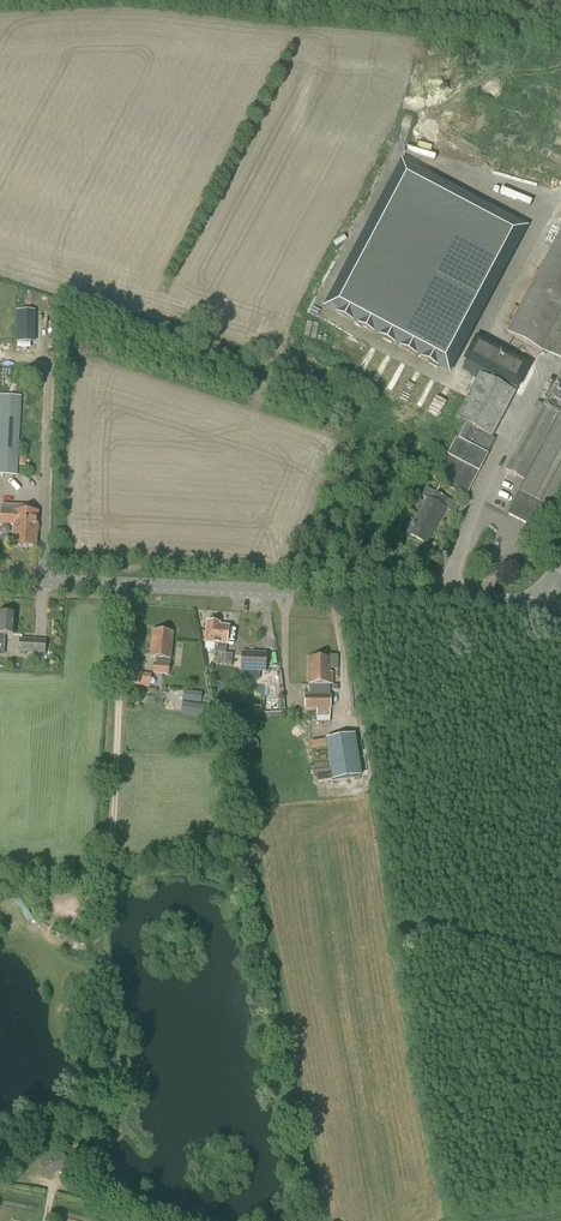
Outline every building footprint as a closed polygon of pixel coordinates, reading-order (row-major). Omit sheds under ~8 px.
[(450,374),(528,226),(401,159),(323,307),(450,374)] [(506,333),(560,363),(560,229),(506,333)] [(35,342),(35,311),(16,311),(16,342),(35,342)] [(521,393),(533,369),(520,362),(502,353),(501,352),(488,377),(480,373),(456,419),(461,421),(464,423),(435,481),(466,497),(495,439),(492,438),(494,433),(515,392),(518,394),(520,392),(521,393)] [(524,481),(507,514),(527,524),(519,538),(534,546),(553,511),(556,512),(560,502),(560,402),(549,394),(543,406),(536,402),(502,469),(524,481)] [(0,395),(0,475),(16,476),(21,397),(0,395)] [(422,497),(427,500),(409,534),(426,544),(445,509),(444,508),(449,499),(427,488),(422,497)] [(38,512),(31,512),(30,506),(16,506),(15,511),(13,511),(13,512),(1,511),(1,525),(14,525),(13,546),(36,547),(38,512)] [(5,644),(5,636),(14,636),(15,616),(0,615),(0,644),(5,644)] [(227,645),(229,627),(219,626),(220,624),(207,623),(205,643),(216,644),(215,652),(226,653),(227,645)] [(170,660),(173,633),(153,631),(150,658),(170,660)] [(45,654),(46,640),(19,638),(18,653),(45,654)] [(265,671),(266,654),(242,653),(241,670),(265,671)] [(232,655),(225,654),(224,663),(231,664),(232,655)] [(330,697),(330,659),(309,658),(309,696),(305,696),(305,708),(316,708),(316,723),(330,723),(330,697)] [(169,676),(170,665),(154,663),(152,674),(169,676)] [(278,699),(276,669),(269,670),(269,671),(261,672),(261,683),(265,682),(266,699),(278,699)] [(151,675),(141,674),(140,687),(150,688),(151,675)] [(202,704),(203,693),(184,691),(183,701),(202,704)] [(199,716),(201,705),(183,702),(181,714),(199,716)] [(353,735),(325,740),(332,781),(361,776),(353,735)] [(325,740),(310,742),(317,784),(332,781),(325,740)] [(40,1162),(40,1163),(47,1177),(70,1166),(62,1151),(40,1162)]
